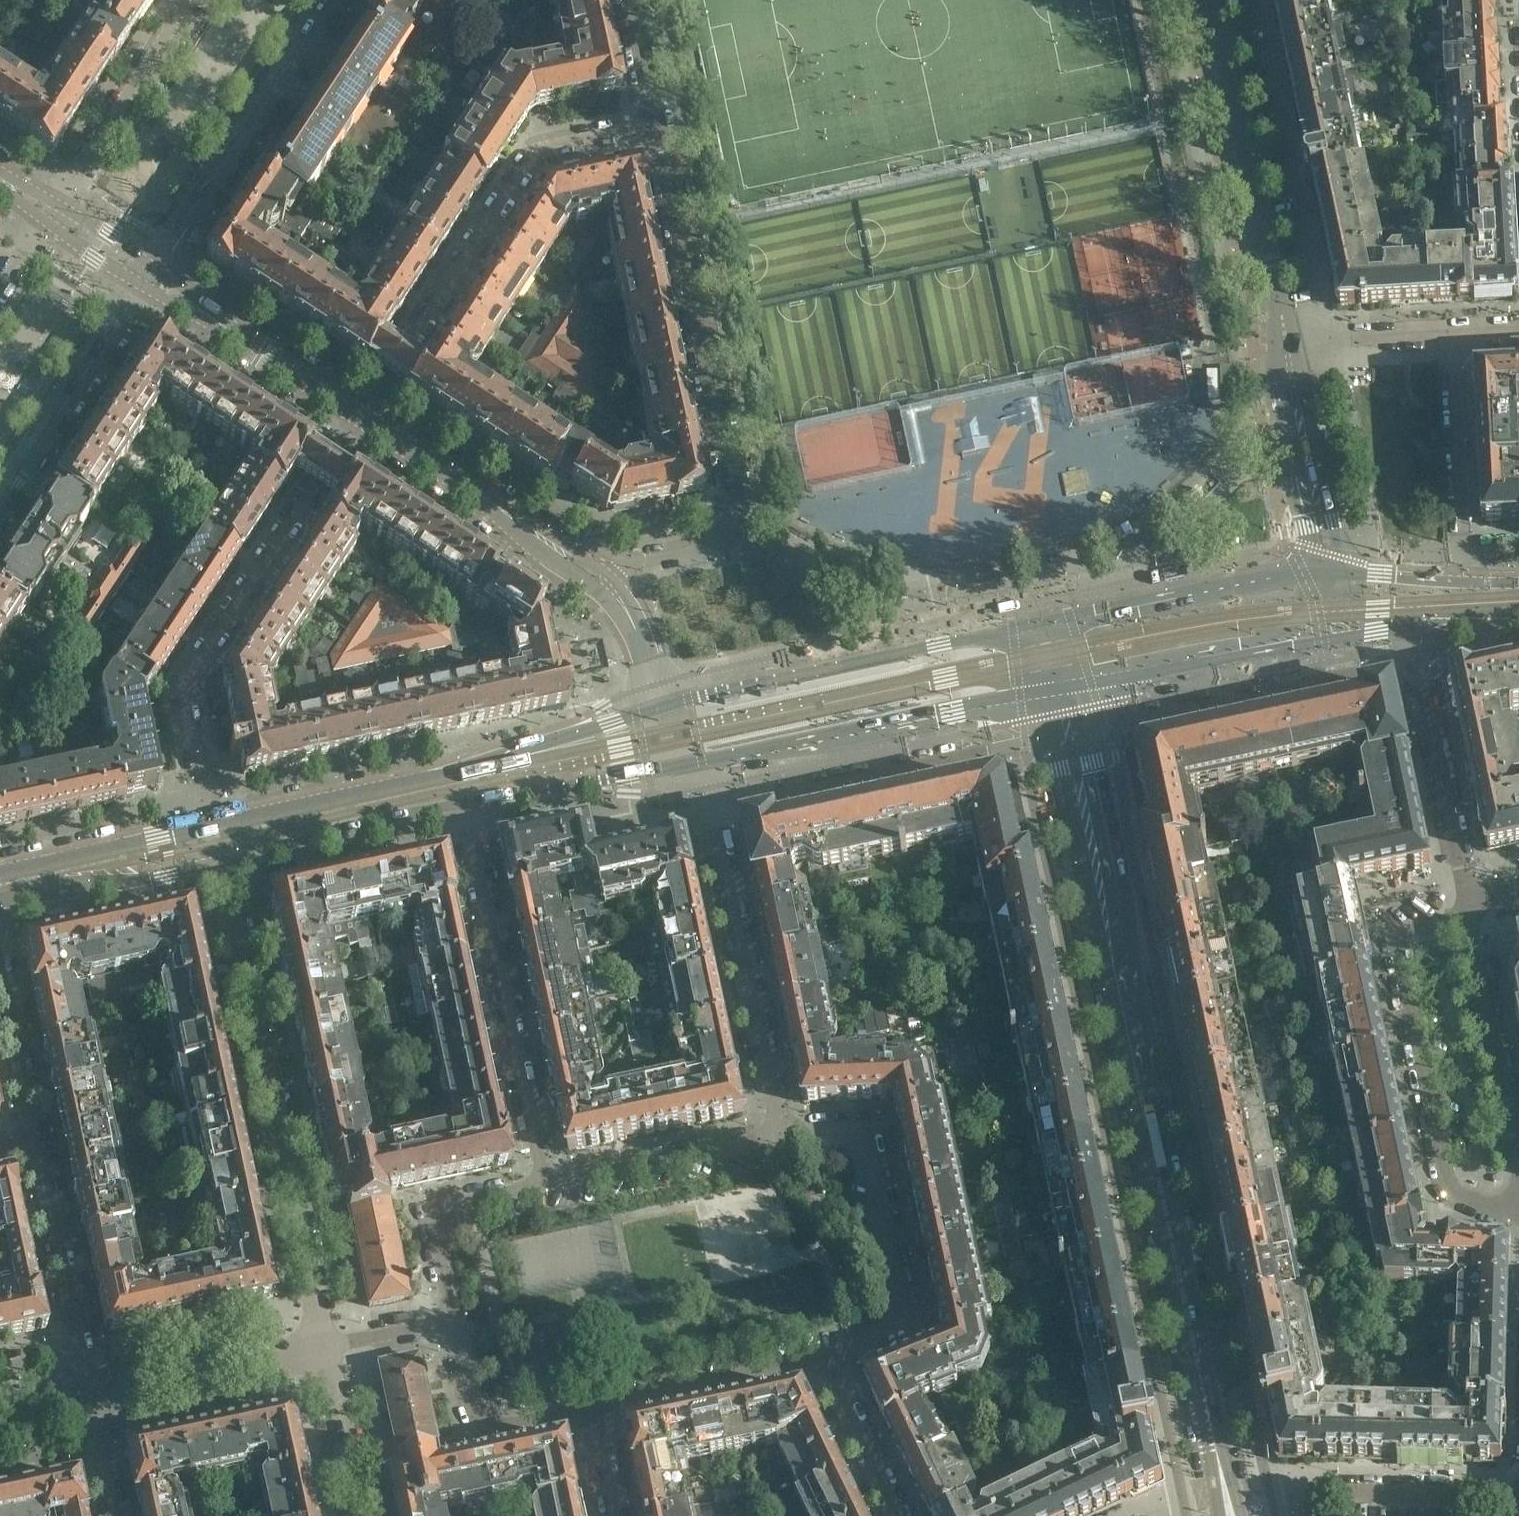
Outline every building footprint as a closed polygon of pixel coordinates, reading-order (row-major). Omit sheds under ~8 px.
[(153,0),(97,0),(88,14),(89,23),(123,45),(153,0)] [(423,0),(375,0),(364,16),(370,20),(398,38),(404,29),(408,31),(420,13),(416,10),(423,0)] [(488,10),(489,8),(481,2),(483,0),(465,0),(460,8),(454,17),(449,25),(433,49),(427,58),(448,71),(458,55),(464,46),(488,10)] [(600,0),(552,0),(558,31),(605,21),(600,0)] [(1326,10),(1322,11),(1319,0),(1309,0),(1277,7),(1283,36),(1330,26),(1326,10)] [(1496,27),(1494,1),(1440,4),(1442,30),(1496,27)] [(454,17),(460,8),(453,4),(448,12),(454,17)] [(6,20),(11,13),(3,8),(0,12),(0,18),(5,21),(6,20)] [(449,25),(454,17),(448,12),(442,21),(449,25)] [(518,30),(524,22),(516,16),(510,24),(518,30)] [(8,33),(13,25),(6,20),(5,21),(0,28),(8,33)] [(411,115),(423,97),(395,78),(382,96),(375,92),(407,44),(398,38),(370,20),(336,72),(330,68),(295,121),(301,125),(267,177),(303,201),(334,155),(343,160),(334,174),(361,192),(370,178),(373,180),(415,118),(411,115)] [(611,51),(605,21),(558,31),(565,63),(612,53),(612,51),(611,51)] [(108,67),(123,45),(89,23),(82,34),(78,32),(71,43),(75,45),(108,67)] [(1331,56),(1328,40),(1332,39),(1330,26),(1283,36),(1289,65),(1331,56)] [(1497,53),(1496,27),(1442,30),(1443,55),(1497,53)] [(510,42),(516,34),(508,28),(502,36),(510,42)] [(29,59),(34,50),(25,44),(19,53),(29,59)] [(94,89),(108,67),(75,45),(67,56),(64,54),(57,65),(94,89)] [(427,58),(433,49),(426,45),(421,53),(427,58)] [(466,60),(472,52),(464,46),(458,55),(466,60)] [(475,66),(480,58),(472,52),(466,60),(475,66)] [(23,68),(29,59),(19,53),(13,61),(23,68)] [(619,89),(612,56),(613,56),(612,53),(565,63),(563,67),(565,77),(568,77),(573,99),(619,89)] [(1498,78),(1497,53),(1443,55),(1445,82),(1498,78)] [(1342,84),(1339,69),(1334,70),(1331,56),(1289,65),(1295,94),(1342,84)] [(573,99),(568,77),(565,77),(563,67),(558,63),(506,75),(533,107),(573,99)] [(94,89),(57,65),(50,76),(53,78),(49,85),(51,86),(48,91),(79,112),(94,89)] [(533,107),(506,75),(498,69),(482,94),(486,96),(479,107),(516,132),(532,108),(533,107)] [(28,89),(18,82),(16,86),(3,78),(0,82),(0,120),(5,123),(28,89)] [(1499,97),(1498,78),(1445,82),(1446,107),(1452,106),(1498,104),(1498,99),(1499,99),(1499,97)] [(1343,113),(1340,97),(1345,96),(1342,84),(1295,94),(1301,122),(1343,113)] [(28,138),(46,110),(44,97),(35,99),(31,97),(34,93),(28,89),(5,123),(28,138)] [(51,154),(79,112),(48,91),(49,96),(44,97),(46,110),(28,138),(51,154)] [(432,112),(438,104),(429,99),(424,107),(432,112)] [(1507,130),(1506,114),(1498,114),(1498,104),(1452,106),(1454,133),(1507,130)] [(427,121),(432,112),(424,107),(418,115),(427,121)] [(500,157),(516,132),(479,107),(472,118),(468,115),(459,130),(500,157)] [(1354,139),(1351,125),(1346,127),(1343,113),(1301,122),(1304,135),(1302,135),(1305,150),(1354,139)] [(500,157),(459,130),(449,144),(453,147),(446,157),(448,159),(483,182),(500,157)] [(1508,156),(1507,130),(1454,133),(1455,159),(1508,156)] [(1355,168),(1352,154),(1357,153),(1354,139),(1305,150),(1311,178),(1313,178),(1355,168)] [(400,161),(405,153),(397,148),(392,156),(400,161)] [(394,170),(400,161),(392,156),(386,164),(394,170)] [(1510,183),(1508,156),(1455,159),(1457,186),(1461,185),(1510,183)] [(467,206),(483,182),(448,159),(440,171),(436,169),(429,180),(467,206)] [(646,213),(637,171),(636,167),(632,168),(608,173),(616,213),(611,214),(612,219),(646,213)] [(1370,211),(1361,167),(1355,168),(1313,178),(1322,222),(1370,211)] [(269,232),(276,221),(301,237),(307,228),(331,244),(342,227),(303,201),(267,177),(261,173),(206,256),(230,271),(231,271),(252,238),(254,239),(260,230),(265,233),(269,232)] [(616,213),(608,173),(566,182),(574,220),(575,222),(586,220),(587,224),(596,222),(595,218),(611,214),(616,213)] [(467,206),(429,180),(421,192),(425,194),(417,205),(453,228),(467,206)] [(574,220),(566,182),(542,187),(529,207),(562,229),(567,221),(574,220)] [(1512,226),(1510,183),(1461,185),(1463,221),(1470,228),(1474,228),(1512,226)] [(370,206),(376,198),(368,192),(362,201),(370,206)] [(453,228),(417,205),(414,203),(406,214),(410,217),(403,228),(405,229),(438,251),(453,228)] [(554,242),(562,229),(529,207),(514,229),(551,253),(557,244),(554,242)] [(1379,252),(1370,211),(1322,222),(1332,265),(1373,256),(1377,255),(1379,252)] [(651,238),(646,213),(612,219),(609,224),(614,246),(651,238)] [(356,229),(361,220),(353,215),(347,223),(356,229)] [(356,229),(347,223),(344,228),(352,234),(356,229)] [(1516,297),(1512,226),(1474,228),(1475,240),(1479,244),(1480,257),(1472,258),(1474,299),(1516,297)] [(423,273),(438,251),(405,229),(398,240),(394,238),(387,249),(390,251),(423,273)] [(551,253),(514,229),(500,251),(533,273),(541,261),(544,263),(551,253)] [(588,247),(594,239),(585,233),(580,241),(588,247)] [(253,286),(277,249),(266,242),(264,246),(254,239),(252,238),(231,271),(253,286)] [(656,264),(651,238),(614,246),(617,260),(613,261),(616,272),(656,264)] [(584,254),(588,247),(580,241),(575,248),(584,254)] [(334,258),(339,250),(331,245),(325,253),(334,258)] [(579,261),(584,254),(575,248),(570,256),(579,261)] [(275,300),(296,267),(285,260),(287,256),(277,249),(253,286),(275,300)] [(342,264),(348,256),(339,250),(334,258),(342,264)] [(408,295),(423,273),(390,251),(383,263),(379,261),(372,272),(408,295)] [(505,315),(527,283),(530,285),(536,275),(533,273),(500,251),(466,303),(499,324),(502,327),(509,317),(505,315)] [(1474,299),(1472,258),(1464,254),(1447,255),(1447,251),(1428,252),(1430,302),(1474,299)] [(1430,302),(1428,252),(1411,253),(1411,257),(1389,258),(1384,265),(1386,304),(1430,302)] [(350,269),(356,261),(348,256),(342,264),(350,269)] [(574,269),(579,261),(570,256),(565,263),(574,269)] [(1386,304),(1384,265),(1375,266),(1373,256),(1332,265),(1341,307),(1386,304)] [(662,290),(656,264),(616,272),(618,284),(622,283),(625,297),(662,290)] [(297,315),(321,278),(310,271),(308,275),(296,267),(275,300),(297,315)] [(408,295),(372,272),(365,282),(368,285),(363,293),(364,298),(394,318),(408,295)] [(319,329),(340,296),(329,289),(331,285),(321,278),(297,315),(319,329)] [(568,296),(573,288),(565,282),(559,291),(568,296)] [(605,420),(605,419),(603,409),(601,399),(595,367),(593,358),(591,348),(586,326),(584,316),(582,306),(580,296),(577,283),(573,288),(568,296),(562,305),(540,339),(534,348),(529,356),(523,364),(523,365),(525,367),(533,372),(542,378),(560,390),(569,395),(577,401),(588,408),(596,413),(604,419),(605,420)] [(667,315),(662,290),(625,297),(628,312),(624,313),(626,324),(667,315)] [(562,305),(568,296),(559,291),(554,299),(562,305)] [(592,304),(590,294),(580,296),(582,306),(592,304)] [(341,344),(360,314),(358,301),(352,304),(340,296),(319,329),(341,344)] [(406,350),(395,343),(382,335),(394,318),(364,298),(358,301),(360,314),(341,344),(368,362),(369,361),(390,375),(408,387),(407,387),(437,407),(458,374),(467,375),(468,367),(437,347),(426,364),(406,350)] [(491,337),(499,324),(466,303),(452,325),(488,349),(494,339),(491,337)] [(594,314),(592,304),(582,306),(584,316),(594,314)] [(596,324),(594,314),(584,316),(586,326),(596,324)] [(672,341),(670,328),(667,315),(626,324),(629,335),(632,334),(635,349),(672,341)] [(488,349),(452,325),(437,347),(468,367),(472,366),(478,356),(482,358),(488,349)] [(534,348),(540,339),(531,333),(526,342),(534,348)] [(154,387),(176,354),(152,338),(127,376),(156,395),(159,390),(154,387)] [(678,367),(672,341),(635,349),(638,363),(635,364),(637,375),(678,367)] [(529,356),(534,348),(526,342),(520,350),(529,356)] [(603,356),(601,346),(591,348),(593,358),(603,356)] [(523,364),(529,356),(520,350),(515,358),(523,364)] [(174,405),(198,369),(176,354),(154,387),(159,390),(168,396),(170,402),(174,405)] [(605,365),(603,356),(593,358),(595,367),(605,365)] [(528,381),(533,372),(525,367),(519,375),(528,381)] [(683,392),(678,367),(637,375),(639,386),(643,386),(646,400),(683,392)] [(198,416),(220,383),(198,369),(174,405),(188,414),(190,410),(198,416)] [(1237,400),(1236,369),(1222,370),(1223,401),(1237,400)] [(536,386),(542,378),(533,372),(528,381),(536,386)] [(458,421),(480,388),(467,380),(467,375),(458,374),(437,407),(458,421)] [(1517,374),(1515,374),(1477,376),(1477,379),(1474,381),(1475,390),(1477,392),(1479,426),(1518,424),(1518,401),(1517,374)] [(157,401),(156,395),(127,376),(113,398),(149,422),(157,411),(153,408),(157,401)] [(218,434),(242,398),(220,383),(198,416),(207,421),(204,425),(218,434)] [(480,435),(503,400),(493,393),(491,396),(480,388),(458,421),(480,435)] [(563,404),(569,395),(560,390),(554,399),(563,404)] [(688,418),(683,392),(646,400),(649,415),(646,415),(648,427),(688,418)] [(571,410),(577,401),(569,395),(563,404),(571,410)] [(613,407),(611,397),(601,399),(603,409),(613,407)] [(149,422),(113,398),(98,420),(132,442),(137,434),(140,437),(149,422)] [(242,445),(263,412),(242,398),(218,434),(232,443),(234,439),(242,445)] [(502,450),(523,417),(512,409),(514,407),(503,400),(480,435),(502,450)] [(615,417),(613,407),(603,409),(605,419),(615,417)] [(590,422),(596,413),(588,408),(582,417),(590,422)] [(262,463),(285,427),(263,412),(242,445),(251,450),(248,454),(260,461),(262,463)] [(599,428),(604,419),(596,413),(590,422),(599,428)] [(523,464),(547,428),(537,422),(535,424),(523,417),(502,450),(523,464)] [(617,426),(615,417),(605,419),(605,420),(604,419),(599,428),(607,433),(610,428),(617,426)] [(694,444),(688,418),(648,427),(650,438),(654,437),(657,451),(694,444)] [(127,450),(132,442),(98,420),(84,442),(121,466),(130,452),(127,450)] [(1479,426),(1482,471),(1484,507),(1481,509),(1482,518),(1484,519),(1485,522),(1518,520),(1518,424),(1479,426)] [(629,435),(618,428),(617,426),(610,428),(607,433),(624,444),(629,435)] [(379,488),(352,471),(349,469),(334,458),(313,445),(285,427),(262,463),(260,461),(256,468),(283,486),(294,469),(296,470),(297,470),(299,472),(317,482),(336,496),(338,498),(327,515),(356,534),(361,527),(356,523),(379,488)] [(545,478),(567,445),(555,438),(557,435),(547,428),(523,464),(545,478)] [(571,489),(589,462),(592,457),(569,441),(567,445),(545,478),(567,492),(570,488),(571,489)] [(121,466),(84,442),(70,464),(103,486),(108,478),(111,480),(121,466)] [(703,490),(694,444),(657,451),(661,454),(659,457),(669,463),(675,495),(676,496),(703,490)] [(675,495),(669,463),(659,457),(657,460),(650,461),(645,458),(635,460),(644,501),(675,495)] [(644,501),(635,460),(625,462),(622,467),(613,469),(609,475),(589,462),(571,489),(605,511),(608,507),(610,509),(644,501)] [(98,493),(103,486),(70,464),(57,483),(56,483),(54,486),(56,487),(91,510),(92,510),(102,495),(98,493)] [(268,508),(283,486),(256,468),(248,469),(245,475),(238,476),(233,485),(268,508)] [(268,508),(233,485),(223,499),(227,502),(222,510),(254,531),(268,508)] [(59,553),(58,548),(66,536),(78,533),(89,518),(87,517),(91,510),(56,487),(51,494),(53,496),(43,511),(40,510),(6,562),(9,563),(0,577),(0,591),(27,608),(31,601),(33,603),(43,587),(40,575),(49,562),(54,561),(91,586),(85,594),(87,603),(67,634),(83,645),(147,547),(131,536),(111,567),(102,569),(96,578),(59,553)] [(380,534),(401,503),(379,488),(356,523),(361,527),(370,533),(373,529),(380,534)] [(400,553),(423,517),(401,503),(380,534),(388,539),(385,543),(400,553)] [(239,553),(254,531),(222,510),(217,517),(213,515),(203,529),(206,531),(239,553)] [(357,540),(356,534),(327,515),(312,537),(349,561),(358,546),(355,544),(357,540)] [(424,564),(445,532),(423,517),(400,553),(414,562),(417,559),(424,564)] [(239,553),(206,531),(192,552),(225,574),(239,553)] [(444,582),(467,547),(445,532),(424,564),(432,569),(430,572),(444,582)] [(349,561),(312,537),(298,558),(331,580),(336,572),(340,574),(349,561)] [(468,593),(489,561),(467,547),(444,582),(459,591),(461,588),(468,593)] [(198,615),(220,581),(225,574),(192,552),(165,593),(198,615)] [(305,626),(328,591),(325,589),(331,580),(298,558),(264,610),(297,632),(302,624),(305,626)] [(366,572),(371,564),(366,561),(361,568),(366,572)] [(491,607),(508,581),(512,576),(489,561),(468,593),(465,598),(488,612),(491,607)] [(371,575),(376,568),(371,564),(366,572),(371,575)] [(376,578),(381,571),(376,568),(371,575),(376,578)] [(381,582),(386,574),(381,571),(376,578),(381,582)] [(552,647),(544,610),(541,609),(544,604),(508,581),(491,607),(514,622),(511,626),(513,637),(507,638),(511,655),(552,647)] [(404,594),(409,587),(404,583),(399,591),(404,594)] [(451,633),(379,586),(332,657),(335,673),(454,647),(451,633)] [(410,598),(415,590),(409,587),(404,594),(410,598)] [(361,600),(365,595),(357,590),(354,595),(361,600)] [(0,591),(0,623),(9,629),(14,621),(17,623),(27,608),(0,591)] [(171,657),(198,615),(165,593),(138,635),(171,657)] [(358,606),(361,600),(354,595),(350,601),(358,606)] [(291,640),(297,632),(264,610),(249,632),(286,656),(295,642),(291,640)] [(448,623),(453,616),(448,612),(443,620),(448,623)] [(454,627),(459,619),(453,616),(448,623),(454,627)] [(9,629),(0,623),(0,650),(7,638),(4,636),(9,629)] [(482,641),(481,635),(475,631),(471,638),(472,643),(482,641)] [(286,656),(249,632),(235,654),(268,676),(273,668),(276,670),(286,656)] [(145,696),(171,657),(138,635),(111,676),(142,697),(145,696)] [(483,647),(482,641),(472,643),(473,649),(479,648),(483,647)] [(327,652),(331,647),(323,642),(320,647),(327,652)] [(490,646),(483,647),(479,648),(481,654),(491,652),(490,646)] [(324,658),(327,652),(320,647),(316,653),(324,658)] [(571,669),(566,648),(553,651),(552,647),(511,655),(512,662),(516,664),(517,669),(521,672),(522,677),(524,686),(560,678),(566,677),(564,671),(571,669)] [(462,663),(460,652),(454,654),(456,664),(462,663)] [(492,658),(491,652),(481,654),(482,660),(492,658)] [(268,676),(235,654),(222,674),(226,695),(263,688),(262,684),(268,676)] [(456,664),(454,654),(447,655),(450,665),(456,664)] [(1505,691),(1499,665),(1495,666),(1493,655),(1452,663),(1454,674),(1450,675),(1460,720),(1499,712),(1507,710),(1503,692),(1505,691)] [(1499,665),(1505,691),(1503,692),(1507,710),(1512,713),(1518,712),(1518,661),(1499,665)] [(308,671),(296,663),(292,668),(299,673),(301,673),(308,671)] [(410,674),(408,663),(402,665),(404,675),(410,674)] [(404,675),(402,665),(396,666),(398,676),(404,675)] [(313,677),(313,674),(308,671),(301,673),(302,679),(313,677)] [(358,685),(356,674),(350,676),(352,686),(358,685)] [(142,697),(111,676),(98,695),(103,717),(142,709),(144,708),(142,697)] [(352,686),(350,676),(344,677),(346,687),(352,686)] [(315,683),(313,677),(302,679),(303,686),(307,685),(315,683)] [(521,716),(513,679),(503,681),(503,677),(486,681),(495,721),(521,716)] [(566,706),(560,678),(524,686),(522,677),(513,679),(521,716),(566,706)] [(495,721),(486,681),(470,684),(471,688),(461,690),(469,727),(495,721)] [(317,695),(315,683),(307,685),(309,691),(310,696),(317,695)] [(307,685),(303,686),(299,687),(300,693),(309,691),(307,685)] [(274,712),(270,693),(265,695),(263,688),(226,695),(232,721),(274,712)] [(469,727),(461,690),(452,692),(451,688),(435,692),(443,732),(469,727)] [(1404,750),(1391,688),(1362,694),(1363,703),(1354,705),(1365,752),(1360,758),(1367,762),(1370,757),(1404,750)] [(310,696),(309,691),(300,693),(301,700),(310,698),(310,696)] [(443,732),(435,692),(418,695),(419,699),(410,701),(417,738),(443,732)] [(410,701),(400,703),(399,699),(383,703),(392,743),(417,738),(410,701)] [(392,743),(383,703),(367,706),(367,710),(358,712),(366,749),(392,743)] [(1365,752),(1354,705),(1322,712),(1284,721),(1294,771),(1297,770),(1296,766),(1317,762),(1318,766),(1341,761),(1344,756),(1353,754),(1360,758),(1365,752)] [(148,735),(144,715),(142,709),(103,717),(108,743),(112,742),(148,735)] [(358,712),(349,714),(348,710),(331,714),(340,754),(366,749),(358,712)] [(272,734),(270,726),(276,718),(274,712),(232,721),(237,746),(273,738),(272,734)] [(1517,753),(1512,728),(1509,727),(1503,728),(1499,712),(1460,720),(1469,763),(1517,753)] [(340,754),(331,714),(315,717),(316,721),(306,723),(314,760),(340,754)] [(314,760),(306,723),(299,725),(298,721),(293,722),(291,725),(285,727),(281,732),(288,765),(314,760)] [(1294,771),(1284,721),(1213,736),(1223,786),(1226,785),(1225,781),(1244,777),(1245,782),(1273,776),(1272,771),(1290,767),(1291,771),(1294,771)] [(288,765),(281,732),(272,734),(273,738),(237,746),(243,775),(288,765)] [(159,786),(148,736),(148,735),(112,742),(115,756),(108,767),(96,769),(104,805),(123,800),(132,798),(131,792),(159,786)] [(1223,786),(1213,736),(1144,750),(1140,757),(1146,787),(1167,782),(1168,786),(1184,783),(1186,794),(1191,793),(1200,791),(1199,787),(1220,782),(1221,786),(1223,786)] [(1421,828),(1411,781),(1408,766),(1411,763),(1409,756),(1405,754),(1404,750),(1370,757),(1367,762),(1362,769),(1366,785),(1360,786),(1364,801),(1359,802),(1360,805),(1365,804),(1367,815),(1372,814),(1375,828),(1370,830),(1370,831),(1375,833),(1379,837),(1421,828)] [(1517,753),(1469,763),(1478,805),(1508,798),(1508,799),(1518,797),(1514,782),(1518,781),(1518,761),(1517,753)] [(104,805),(96,769),(96,766),(69,772),(77,810),(104,805)] [(77,810),(69,772),(44,777),(53,816),(77,810)] [(53,816),(44,777),(20,782),(28,821),(53,816)] [(1345,791),(1342,778),(1330,781),(1332,794),(1345,791)] [(1024,843),(1021,828),(1023,827),(1014,784),(1004,786),(997,781),(776,829),(774,819),(745,826),(756,878),(794,870),(797,866),(799,867),(809,865),(809,867),(816,869),(822,868),(826,873),(853,867),(852,862),(882,855),(883,861),(927,851),(926,846),(955,839),(956,845),(980,840),(982,852),(1016,845),(1016,844),(1024,843)] [(1332,794),(1330,781),(1314,784),(1317,797),(1332,794)] [(20,782),(0,786),(0,812),(3,826),(28,821),(20,782)] [(1194,807),(1191,793),(1186,794),(1184,783),(1168,786),(1167,782),(1146,787),(1152,815),(1194,807)] [(1317,797),(1314,784),(1298,788),(1301,800),(1314,798),(1317,797)] [(1271,808),(1268,794),(1253,797),(1256,811),(1271,808)] [(1256,811),(1253,797),(1238,800),(1241,814),(1256,811)] [(1518,797),(1508,799),(1508,798),(1478,805),(1487,851),(1518,844),(1518,797)] [(1317,812),(1314,798),(1301,800),(1304,815),(1317,812)] [(1241,814),(1238,800),(1225,803),(1228,817),(1241,814)] [(1228,817),(1225,803),(1212,806),(1215,820),(1228,817)] [(1206,841),(1202,842),(1194,807),(1152,815),(1143,818),(1151,856),(1207,844),(1206,841)] [(1320,826),(1317,812),(1304,815),(1307,828),(1320,826)] [(1244,828),(1241,814),(1228,817),(1231,831),(1244,828)] [(631,895),(622,852),(600,857),(597,855),(591,823),(562,830),(571,872),(586,869),(599,878),(604,900),(631,895)] [(1338,836),(1337,827),(1336,823),(1320,826),(1323,839),(1338,836)] [(1323,839),(1320,826),(1307,828),(1310,842),(1323,839)] [(1248,842),(1244,828),(1231,831),(1234,845),(1248,842)] [(1429,864),(1421,828),(1379,837),(1375,833),(1372,838),(1360,841),(1359,836),(1356,837),(1357,842),(1316,850),(1324,886),(1349,881),(1412,867),(1415,870),(1422,869),(1423,865),(1429,864)] [(571,872),(562,830),(534,835),(530,836),(541,886),(552,884),(551,877),(571,872)] [(541,886),(530,836),(527,837),(503,842),(514,892),(541,886)] [(694,874),(686,836),(663,841),(664,843),(656,845),(653,845),(647,846),(645,847),(622,852),(631,895),(647,891),(647,889),(659,886),(663,881),(694,874)] [(1034,881),(1026,842),(1024,843),(1016,844),(1016,845),(982,852),(985,867),(980,868),(984,891),(1034,881)] [(1206,881),(1202,861),(1206,860),(1203,848),(1207,847),(1207,844),(1151,856),(1159,893),(1209,882),(1211,882),(1211,880),(1206,881)] [(456,910),(445,858),(444,855),(425,859),(430,883),(426,884),(432,911),(420,913),(416,919),(420,939),(458,931),(454,911),(456,911),(456,910)] [(432,911),(426,884),(430,883),(425,859),(370,870),(379,912),(413,905),(419,909),(420,913),(432,911)] [(955,873),(953,861),(945,863),(947,875),(955,873)] [(379,912),(370,870),(343,876),(351,918),(379,912)] [(811,922),(806,898),(804,886),(801,882),(797,883),(794,870),(756,878),(767,932),(811,922)] [(699,898),(694,874),(663,881),(659,886),(661,896),(658,896),(660,906),(699,898)] [(351,918),(343,876),(315,882),(324,924),(337,921),(338,927),(343,930),(354,928),(351,918)] [(1042,919),(1034,881),(984,891),(989,915),(995,913),(998,928),(1042,919)] [(1358,924),(1349,881),(1324,886),(1303,891),(1308,915),(1304,915),(1308,934),(1358,924)] [(324,924),(315,882),(288,888),(293,912),(297,911),(302,932),(304,942),(319,939),(317,931),(321,925),(324,924)] [(1223,919),(1219,904),(1214,905),(1209,882),(1159,893),(1167,931),(1223,919)] [(558,908),(552,884),(541,886),(514,892),(519,916),(558,908)] [(302,932),(297,911),(293,912),(288,888),(268,892),(278,937),(302,932)] [(957,897),(956,889),(944,892),(945,900),(957,897)] [(595,898),(594,890),(582,892),(584,900),(595,898)] [(584,900),(582,892),(571,894),(573,902),(584,900)] [(959,905),(957,897),(945,900),(947,908),(959,905)] [(597,906),(595,898),(584,900),(586,908),(597,906)] [(704,922),(699,898),(660,906),(665,930),(704,922)] [(586,908),(584,900),(573,902),(575,911),(586,908)] [(599,914),(597,906),(586,908),(588,917),(599,914)] [(849,914),(848,906),(836,909),(837,917),(849,914)] [(205,980),(199,949),(196,937),(196,935),(196,936),(194,928),(194,926),(191,915),(190,911),(191,910),(190,908),(189,909),(184,910),(184,911),(172,913),(25,944),(24,944),(33,988),(65,982),(69,984),(70,989),(86,986),(90,1005),(104,1002),(106,1012),(124,1008),(122,998),(165,988),(205,980)] [(563,932),(558,908),(519,916),(524,940),(563,932)] [(851,923),(849,914),(837,917),(839,925),(851,923)] [(637,924),(636,916),(624,919),(626,926),(637,924)] [(626,926),(624,919),(612,921),(614,929),(626,926)] [(1050,957),(1042,919),(998,928),(1001,943),(996,944),(1001,967),(1050,957)] [(1225,958),(1221,936),(1226,934),(1223,919),(1167,931),(1175,969),(1225,958)] [(614,929),(612,921),(605,923),(607,934),(614,933),(614,929)] [(709,946),(704,922),(665,930),(670,954),(709,946)] [(816,947),(811,922),(767,932),(773,956),(816,947)] [(1367,967),(1358,924),(1308,934),(1312,953),(1316,952),(1321,976),(1367,967)] [(569,930),(563,932),(524,940),(529,964),(574,954),(569,930)] [(458,931),(420,939),(415,940),(421,966),(422,965),(464,956),(458,931)] [(1277,941),(1275,931),(1265,933),(1267,943),(1277,941)] [(327,958),(324,942),(319,939),(304,942),(302,932),(278,937),(284,968),(327,958)] [(357,944),(355,936),(348,937),(350,945),(357,944)] [(1279,950),(1277,941),(1267,943),(1269,952),(1279,950)] [(359,952),(357,944),(350,945),(352,953),(359,952)] [(714,969),(709,946),(670,954),(675,978),(714,969)] [(822,971),(816,947),(773,956),(778,980),(822,971)] [(580,978),(574,954),(529,964),(534,988),(580,978)] [(860,963),(858,954),(846,957),(848,965),(860,963)] [(630,962),(628,955),(619,957),(620,958),(621,964),(630,962)] [(469,982),(464,956),(422,965),(428,991),(469,982)] [(1058,994),(1050,957),(1001,967),(1005,990),(1011,989),(1014,1003),(1058,994)] [(333,986),(327,958),(284,968),(290,995),(333,986)] [(621,964),(620,958),(613,959),(615,970),(622,969),(621,964)] [(1239,995),(1235,980),(1230,981),(1225,958),(1175,969),(1183,1007),(1239,995)] [(631,970),(630,962),(621,964),(622,969),(623,972),(631,970)] [(861,971),(860,963),(848,965),(849,973),(861,971)] [(1376,1010),(1367,967),(1321,976),(1326,1001),(1322,1001),(1326,1020),(1376,1010)] [(624,980),(623,972),(622,969),(615,970),(617,982),(624,980)] [(724,1017),(716,977),(714,969),(675,978),(685,1025),(724,1017)] [(827,995),(822,971),(778,980),(783,1004),(827,995)] [(585,1002),(580,978),(534,988),(539,1012),(585,1002)] [(211,1007),(205,980),(165,988),(163,991),(169,1016),(211,1007)] [(76,1008),(73,991),(70,989),(69,984),(65,982),(33,988),(39,1016),(76,1008)] [(475,1008),(469,982),(428,991),(433,1017),(475,1008)] [(339,1013),(333,986),(290,995),(296,1022),(339,1013)] [(392,999),(390,989),(381,991),(383,1001),(392,999)] [(925,1003),(923,994),(911,997),(913,1005),(925,1003)] [(1066,1032),(1058,994),(1014,1003),(1017,1018),(1012,1019),(1017,1042),(1066,1032)] [(832,1022),(827,995),(783,1004),(789,1032),(832,1022)] [(1241,1034),(1237,1011),(1242,1010),(1239,995),(1183,1007),(1191,1044),(1241,1034)] [(394,1008),(392,999),(383,1001),(385,1010),(394,1008)] [(590,1026),(585,1002),(539,1012),(544,1035),(590,1026)] [(640,1010),(638,1002),(630,1004),(631,1012),(640,1010)] [(927,1011),(925,1003),(913,1005),(915,1013),(927,1011)] [(633,1020),(631,1012),(630,1004),(623,1006),(626,1021),(633,1020)] [(217,1035),(211,1007),(169,1016),(174,1044),(217,1035)] [(82,1036),(76,1008),(39,1016),(45,1044),(82,1036)] [(480,1034),(475,1008),(433,1017),(439,1043),(480,1034)] [(641,1018),(640,1010),(631,1012),(633,1020),(641,1018)] [(1385,1053),(1376,1010),(1326,1020),(1330,1038),(1334,1038),(1339,1063),(1385,1053)] [(889,1027),(886,1011),(864,1016),(865,1024),(867,1032),(889,1027)] [(345,1041),(339,1013),(296,1022),(302,1050),(345,1041)] [(865,1024),(864,1016),(851,1018),(853,1027),(865,1024)] [(724,1017),(685,1025),(680,1026),(686,1052),(730,1043),(724,1017)] [(1295,1027),(1293,1017),(1282,1019),(1285,1029),(1295,1027)] [(636,1036),(633,1020),(626,1021),(629,1037),(636,1036)] [(833,1041),(836,1037),(832,1022),(789,1032),(794,1059),(832,1051),(834,1048),(833,1041)] [(867,1032),(865,1024),(853,1027),(855,1035),(867,1032)] [(595,1050),(590,1026),(544,1035),(549,1059),(595,1050)] [(1297,1036),(1295,1027),(1285,1029),(1287,1038),(1297,1036)] [(1074,1070),(1066,1032),(1017,1042),(1021,1066),(1027,1064),(1030,1079),(1074,1070)] [(652,1041),(650,1033),(640,1035),(641,1043),(652,1041)] [(486,1060),(480,1034),(439,1043),(444,1069),(486,1060)] [(1255,1071),(1251,1055),(1246,1056),(1241,1034),(1191,1044),(1199,1082),(1255,1071)] [(93,1058),(87,1035),(82,1036),(45,1044),(50,1067),(93,1058)] [(223,1062),(217,1035),(174,1044),(180,1071),(223,1062)] [(641,1043),(640,1035),(636,1036),(629,1037),(631,1045),(641,1043)] [(351,1068),(345,1041),(302,1050),(308,1077),(351,1068)] [(403,1050),(401,1041),(392,1043),(394,1052),(403,1050)] [(654,1049),(652,1041),(641,1043),(643,1051),(647,1051),(654,1049)] [(643,1051),(641,1043),(631,1045),(633,1054),(640,1052),(643,1051)] [(737,1077),(730,1043),(686,1052),(688,1062),(692,1061),(693,1066),(696,1068),(698,1068),(700,1078),(706,1076),(708,1083),(737,1077)] [(656,1059),(655,1054),(654,1049),(647,1051),(649,1060),(656,1059)] [(405,1060),(403,1050),(394,1052),(396,1062),(405,1060)] [(600,1073),(595,1050),(549,1059),(554,1083),(600,1073)] [(649,1060),(647,1051),(643,1051),(640,1052),(642,1062),(649,1060)] [(833,1101),(831,1061),(834,1061),(832,1051),(794,1059),(804,1102),(833,1101)] [(642,1062),(640,1052),(633,1054),(635,1063),(642,1062)] [(1394,1096),(1385,1053),(1339,1063),(1344,1088),(1340,1088),(1344,1107),(1394,1096)] [(889,1099),(887,1064),(887,1057),(859,1058),(861,1100),(889,1099)] [(98,1082),(93,1058),(50,1067),(55,1091),(98,1082)] [(861,1100),(859,1058),(846,1058),(834,1061),(831,1061),(833,1101),(861,1100)] [(491,1086),(486,1060),(444,1069),(450,1094),(491,1086)] [(223,1062),(180,1071),(171,1073),(177,1100),(186,1098),(229,1089),(223,1062)] [(934,1103),(928,1075),(913,1063),(887,1064),(889,1099),(896,1099),(898,1111),(934,1103)] [(356,1095),(351,1068),(308,1077),(313,1104),(355,1096),(356,1095)] [(1082,1108),(1074,1070),(1030,1079),(1034,1094),(1028,1095),(1033,1118),(1082,1108)] [(1207,1120),(1257,1110),(1265,1108),(1257,1070),(1255,1071),(1199,1082),(1207,1120)] [(597,1100),(596,1092),(597,1092),(602,1084),(600,1073),(554,1083),(561,1114),(590,1108),(592,1108),(596,1101),(597,1100)] [(411,1085),(409,1076),(399,1078),(401,1088),(411,1085)] [(712,1122),(708,1101),(711,1100),(708,1083),(706,1076),(700,1078),(675,1083),(684,1128),(712,1122)] [(745,1115),(737,1077),(708,1083),(711,1100),(708,1101),(712,1122),(745,1115)] [(103,1106),(98,1082),(55,1091),(60,1115),(103,1106)] [(684,1128),(675,1083),(647,1089),(657,1134),(684,1128)] [(986,1092),(985,1089),(984,1084),(972,1086),(974,1095),(986,1092)] [(497,1111),(491,1086),(450,1094),(455,1117),(458,1119),(462,1118),(497,1111)] [(234,1117),(229,1089),(186,1098),(192,1126),(234,1117)] [(657,1134),(647,1089),(620,1095),(630,1139),(657,1134)] [(988,1100),(986,1092),(974,1095),(976,1103),(988,1100)] [(630,1139),(620,1095),(606,1098),(607,1099),(596,1101),(592,1108),(590,1108),(594,1125),(598,1125),(602,1145),(630,1139)] [(361,1123),(355,1096),(313,1104),(319,1132),(361,1123)] [(1404,1139),(1394,1096),(1344,1107),(1348,1125),(1352,1124),(1357,1149),(1404,1139)] [(423,1110),(421,1100),(409,1103),(411,1112),(423,1110)] [(948,1129),(942,1101),(934,1103),(898,1111),(904,1138),(948,1129)] [(411,1112),(409,1103),(398,1105),(400,1115),(411,1112)] [(1313,1113),(1311,1104),(1301,1106),(1303,1116),(1313,1113)] [(108,1130),(103,1106),(60,1115),(65,1139),(108,1130)] [(602,1145),(598,1125),(594,1125),(590,1108),(561,1114),(569,1152),(602,1145)] [(1090,1145),(1082,1108),(1033,1118),(1037,1141),(1043,1140),(1046,1155),(1090,1145)] [(425,1119),(423,1110),(411,1112),(413,1121),(425,1119)] [(1270,1146),(1267,1131),(1262,1132),(1257,1110),(1207,1120),(1215,1158),(1270,1146)] [(510,1165),(505,1138),(503,1138),(497,1111),(462,1118),(464,1126),(475,1124),(485,1170),(510,1165)] [(413,1121),(411,1112),(400,1115),(402,1124),(413,1121)] [(1315,1123),(1313,1113),(1303,1116),(1305,1125),(1315,1123)] [(240,1144),(234,1117),(192,1126),(198,1153),(240,1144)] [(362,1155),(360,1142),(365,1141),(361,1123),(319,1132),(326,1163),(362,1155)] [(485,1170),(475,1124),(464,1126),(466,1136),(448,1139),(456,1176),(485,1170)] [(954,1156),(948,1129),(904,1138),(910,1166),(954,1156)] [(113,1154),(108,1130),(65,1139),(70,1163),(113,1154)] [(456,1176),(448,1139),(448,1136),(446,1135),(418,1141),(426,1183),(456,1176)] [(998,1147),(996,1139),(984,1141),(986,1149),(998,1147)] [(1413,1182),(1404,1139),(1357,1149),(1362,1173),(1358,1174),(1362,1193),(1413,1182)] [(426,1183),(418,1141),(388,1147),(389,1151),(397,1189),(426,1183)] [(246,1171),(240,1144),(198,1153),(203,1181),(246,1171)] [(1098,1183),(1090,1145),(1046,1155),(1050,1169),(1044,1170),(1049,1194),(1098,1183)] [(1274,1185),(1269,1163),(1274,1162),(1270,1146),(1215,1158),(1223,1196),(1274,1185)] [(1000,1155),(998,1147),(986,1149),(987,1158),(1000,1155)] [(397,1189),(389,1151),(363,1157),(362,1155),(326,1163),(328,1172),(331,1173),(335,1191),(332,1193),(334,1201),(337,1202),(346,1200),(349,1211),(388,1203),(386,1191),(397,1189)] [(118,1178),(113,1154),(70,1163),(75,1187),(118,1178)] [(959,1184),(954,1156),(910,1166),(916,1193),(959,1184)] [(157,1169),(146,1172),(149,1184),(160,1182),(157,1169)] [(252,1199),(246,1171),(203,1181),(209,1208),(212,1207),(252,1199)] [(16,1194),(17,1194),(12,1172),(0,1174),(0,1219),(20,1215),(16,1194)] [(123,1201),(118,1178),(75,1187),(80,1210),(123,1201)] [(1423,1225),(1419,1206),(1418,1207),(1417,1200),(1413,1182),(1362,1193),(1367,1212),(1370,1211),(1376,1236),(1418,1227),(1423,1225)] [(1106,1221),(1098,1183),(1049,1194),(1054,1217),(1059,1215),(1063,1230),(1106,1221)] [(965,1211),(959,1184),(916,1193),(916,1195),(909,1197),(914,1222),(965,1211)] [(1286,1222),(1283,1207),(1278,1208),(1274,1185),(1223,1196),(1232,1234),(1286,1222)] [(1331,1199),(1329,1190),(1319,1192),(1321,1201),(1331,1199)] [(1022,1199),(1020,1191),(1008,1194),(1009,1202),(1022,1199)] [(258,1226),(252,1199),(212,1207),(215,1220),(211,1221),(214,1236),(258,1226)] [(1023,1207),(1022,1199),(1009,1202),(1011,1210),(1023,1207)] [(1333,1209),(1331,1199),(1321,1201),(1323,1211),(1333,1209)] [(128,1225),(123,1201),(80,1210),(85,1234),(125,1226),(128,1225)] [(408,1299),(388,1203),(349,1211),(369,1307),(408,1299)] [(971,1239),(965,1211),(914,1222),(919,1247),(927,1245),(928,1248),(971,1239)] [(20,1215),(0,1219),(0,1245),(25,1239),(20,1215)] [(1114,1259),(1106,1221),(1063,1230),(1066,1245),(1060,1246),(1065,1269),(1114,1259)] [(1290,1261),(1285,1238),(1290,1237),(1286,1222),(1232,1234),(1240,1271),(1290,1261)] [(135,1253),(132,1238),(128,1238),(125,1226),(85,1234),(91,1262),(135,1253)] [(189,1235),(187,1226),(171,1229),(173,1238),(189,1235)] [(264,1254),(258,1226),(214,1236),(217,1251),(220,1250),(221,1257),(228,1261),(264,1254)] [(1456,1278),(1457,1239),(1439,1239),(1439,1244),(1422,1244),(1418,1227),(1376,1236),(1385,1283),(1417,1284),(1435,1284),(1435,1280),(1453,1280),(1456,1278)] [(173,1238),(171,1229),(156,1233),(158,1241),(173,1238)] [(191,1244),(189,1235),(173,1238),(175,1247),(191,1244)] [(175,1247),(173,1238),(158,1241),(159,1250),(175,1247)] [(27,1247),(25,1239),(0,1245),(0,1270),(31,1264),(27,1247)] [(977,1266),(971,1239),(928,1248),(933,1275),(977,1266)] [(1506,1284),(1508,1242),(1459,1241),(1459,1239),(1457,1239),(1456,1278),(1463,1286),(1466,1283),(1506,1284)] [(137,1275),(135,1268),(138,1268),(135,1253),(91,1262),(97,1290),(133,1282),(132,1282),(137,1275)] [(273,1296),(264,1254),(228,1261),(222,1271),(216,1266),(208,1268),(217,1309),(272,1297),(273,1296)] [(1023,1265),(1021,1257),(1009,1259),(1011,1267),(1023,1265)] [(1122,1296),(1114,1259),(1065,1269),(1070,1292),(1075,1291),(1079,1306),(1122,1296)] [(1302,1298),(1299,1283),(1294,1284),(1290,1261),(1240,1271),(1248,1309),(1302,1298)] [(31,1264),(0,1270),(0,1294),(4,1296),(3,1298),(36,1291),(31,1264)] [(983,1293),(977,1266),(933,1275),(939,1303),(983,1293)] [(217,1309),(208,1268),(198,1270),(196,1267),(180,1271),(190,1315),(217,1309)] [(1038,1275),(1036,1267),(1024,1269),(1026,1277),(1038,1275)] [(190,1315),(180,1271),(165,1274),(163,1278),(153,1280),(162,1321),(190,1315)] [(1039,1283),(1038,1275),(1026,1277),(1027,1286),(1039,1283)] [(162,1321),(153,1280),(146,1281),(142,1288),(133,1282),(97,1290),(106,1332),(107,1332),(107,1333),(162,1321)] [(1506,1312),(1506,1284),(1466,1283),(1463,1286),(1462,1301),(1458,1301),(1458,1311),(1506,1312)] [(43,1320),(36,1291),(3,1298),(1,1302),(9,1336),(37,1330),(40,1332),(44,1331),(47,1327),(46,1323),(43,1320)] [(988,1321),(983,1293),(939,1303),(945,1330),(981,1323),(988,1321)] [(1130,1334),(1122,1296),(1079,1306),(1082,1320),(1076,1321),(1081,1345),(1130,1334)] [(1306,1337),(1301,1314),(1306,1313),(1302,1298),(1248,1309),(1256,1347),(1306,1337)] [(1,1302),(0,1302),(0,1338),(9,1336),(1,1302)] [(1398,1313),(1398,1303),(1381,1302),(1381,1313),(1398,1313)] [(1033,1311),(1031,1303),(1019,1306),(1021,1314),(1033,1311)] [(1035,1320),(1034,1315),(1033,1311),(1021,1314),(1022,1322),(1035,1320)] [(1505,1342),(1506,1312),(1458,1311),(1457,1322),(1462,1323),(1461,1341),(1505,1342)] [(1400,1340),(1401,1318),(1379,1317),(1379,1339),(1400,1340)] [(1414,1340),(1414,1319),(1406,1319),(1405,1339),(1414,1340)] [(987,1352),(981,1323),(945,1330),(947,1342),(940,1345),(954,1379),(978,1369),(987,1352)] [(1138,1372),(1130,1334),(1081,1345),(1086,1368),(1091,1366),(1095,1381),(1138,1372)] [(1314,1373),(1306,1337),(1256,1347),(1263,1384),(1314,1373)] [(1505,1342),(1461,1341),(1454,1341),(1454,1362),(1447,1362),(1446,1370),(1504,1372),(1505,1342)] [(1054,1350),(1052,1342),(1040,1345),(1042,1353),(1054,1350)] [(954,1379),(940,1345),(914,1355),(929,1393),(931,1397),(957,1386),(954,1379)] [(1055,1359),(1054,1350),(1042,1353),(1043,1361),(1055,1359)] [(929,1393),(914,1355),(887,1367),(898,1394),(904,1392),(907,1399),(913,1397),(914,1399),(917,1398),(929,1393)] [(426,1382),(423,1371),(421,1358),(381,1366),(387,1390),(426,1382)] [(907,1399),(904,1392),(898,1394),(887,1367),(864,1376),(886,1422),(920,1406),(917,1398),(914,1399),(913,1397),(907,1399)] [(1503,1401),(1504,1372),(1446,1370),(1446,1379),(1453,1380),(1453,1386),(1458,1386),(1457,1396),(1462,1401),(1467,1401),(1467,1400),(1503,1401)] [(1146,1410),(1138,1372),(1095,1381),(1089,1382),(1097,1420),(1146,1410)] [(1311,1398),(1315,1397),(1318,1393),(1314,1373),(1263,1384),(1271,1421),(1310,1413),(1313,1410),(1311,1398)] [(431,1405),(426,1382),(387,1390),(392,1414),(431,1405)] [(819,1421),(803,1389),(772,1395),(782,1440),(819,1421)] [(782,1440),(772,1395),(745,1401),(754,1443),(765,1441),(766,1446),(777,1443),(782,1440)] [(1501,1463),(1503,1401),(1467,1400),(1467,1401),(1466,1414),(1471,1415),(1470,1462),(1501,1463)] [(754,1443),(745,1401),(717,1407),(727,1454),(744,1451),(742,1446),(754,1443)] [(959,1414),(953,1403),(946,1406),(951,1418),(959,1414)] [(436,1429),(431,1405),(392,1414),(397,1437),(436,1429)] [(897,1444),(937,1425),(934,1418),(930,1417),(925,1407),(920,1406),(886,1422),(897,1444)] [(727,1454),(717,1407),(690,1413),(699,1455),(710,1452),(711,1458),(727,1454)] [(1356,1459),(1357,1408),(1324,1407),(1321,1411),(1319,1411),(1318,1458),(1356,1459)] [(1394,1460),(1395,1409),(1357,1408),(1356,1459),(1394,1460)] [(1431,1461),(1432,1411),(1395,1409),(1394,1460),(1431,1461)] [(1154,1447),(1146,1410),(1097,1420),(1101,1440),(1105,1442),(1108,1442),(1110,1455),(1112,1456),(1154,1447)] [(1318,1458),(1319,1411),(1313,1410),(1310,1413),(1271,1421),(1279,1457),(1318,1458)] [(1470,1462),(1471,1415),(1466,1414),(1455,1414),(1452,1411),(1432,1411),(1431,1461),(1470,1462)] [(699,1455),(690,1413),(663,1419),(670,1456),(674,1457),(684,1455),(685,1458),(699,1455)] [(310,1473),(298,1415),(273,1420),(283,1465),(274,1467),(271,1471),(273,1481),(310,1473)] [(988,1427),(983,1416),(975,1419),(980,1431),(988,1427)] [(1014,1423),(1010,1416),(1003,1420),(1006,1427),(1014,1423)] [(1074,1433),(1073,1425),(1071,1418),(1065,1419),(1068,1434),(1074,1433)] [(670,1456),(663,1419),(627,1426),(635,1463),(670,1456)] [(980,1431),(975,1419),(967,1423),(973,1434),(980,1431)] [(1068,1434),(1065,1419),(1059,1420),(1062,1435),(1068,1434)] [(283,1465),(273,1420),(243,1426),(251,1465),(272,1460),(274,1467),(283,1465)] [(1006,1427),(1003,1420),(996,1423),(999,1430),(1006,1427)] [(1062,1435),(1059,1420),(1052,1422),(1056,1437),(1062,1435)] [(831,1447),(819,1421),(782,1440),(777,1443),(783,1457),(787,1455),(792,1466),(831,1447)] [(947,1447),(937,1425),(897,1444),(907,1466),(947,1447)] [(252,1469),(251,1465),(243,1426),(215,1432),(225,1481),(240,1478),(240,1474),(250,1472),(252,1469)] [(441,1454),(436,1429),(397,1437),(402,1462),(441,1454)] [(225,1481),(215,1432),(187,1438),(195,1477),(196,1481),(199,1483),(209,1481),(210,1485),(225,1481)] [(195,1477),(187,1438),(156,1445),(166,1491),(175,1489),(174,1481),(195,1477)] [(579,1493),(573,1466),(574,1466),(569,1439),(543,1444),(553,1490),(542,1492),(543,1500),(578,1493),(579,1493)] [(553,1490),(543,1444),(514,1450),(522,1487),(540,1484),(542,1492),(553,1490)] [(166,1491),(156,1445),(131,1450),(141,1496),(166,1491)] [(964,1472),(951,1445),(947,1447),(907,1466),(920,1493),(964,1472)] [(843,1472),(831,1447),(792,1466),(797,1476),(794,1478),(801,1492),(843,1472)] [(1161,1482),(1154,1447),(1112,1456),(1110,1455),(1105,1458),(1125,1500),(1161,1482)] [(996,1456),(992,1449),(985,1453),(989,1460),(996,1456)] [(522,1487),(514,1450),(485,1456),(493,1498),(522,1492),(523,1491),(522,1487)] [(463,1500),(455,1463),(444,1465),(441,1453),(441,1454),(402,1462),(401,1462),(403,1474),(395,1475),(393,1477),(394,1485),(397,1486),(401,1504),(399,1506),(401,1515),(438,1507),(438,1506),(463,1500)] [(493,1498),(485,1456),(455,1463),(463,1500),(464,1504),(493,1498)] [(684,1481),(681,1468),(677,1469),(674,1457),(670,1456),(635,1463),(641,1491),(684,1481)] [(999,1464),(996,1456),(989,1460),(992,1467),(999,1464)] [(1125,1500),(1105,1458),(1104,1458),(1101,1456),(1070,1471),(1091,1515),(1125,1500)] [(1070,1471),(1036,1488),(1049,1515),(1091,1515),(1070,1471)] [(854,1494),(848,1482),(843,1472),(801,1492),(811,1515),(854,1494)] [(976,1495),(964,1472),(920,1493),(931,1515),(941,1515),(958,1508),(960,1511),(968,1507),(972,1505),(976,1495)] [(316,1502),(310,1473),(273,1481),(266,1482),(268,1494),(264,1495),(268,1513),(316,1502)] [(78,1487),(80,1483),(79,1479),(75,1476),(71,1477),(69,1481),(38,1487),(44,1515),(84,1515),(78,1487)] [(690,1492),(687,1493),(684,1481),(641,1491),(646,1515),(656,1515),(690,1509),(693,1508),(690,1492)] [(38,1487),(11,1493),(16,1515),(44,1515),(38,1487)] [(1036,1488),(1002,1504),(1008,1515),(1049,1515),(1036,1488)] [(185,1504),(184,1499),(181,1497),(180,1492),(175,1489),(166,1491),(141,1496),(145,1515),(164,1515),(191,1510),(191,1507),(185,1504)] [(11,1493),(0,1495),(0,1515),(16,1515),(11,1493)] [(578,1493),(543,1500),(539,1501),(537,1504),(540,1515),(583,1515),(578,1493)] [(854,1494),(811,1515),(812,1515),(865,1515),(854,1494)] [(316,1502),(268,1513),(268,1515),(319,1515),(316,1502)] [(1002,1504),(983,1513),(982,1515),(1008,1515),(1002,1504)] [(438,1507),(401,1515),(440,1515),(438,1507)] [(968,1507),(960,1511),(958,1508),(941,1515),(972,1515),(968,1507)]
